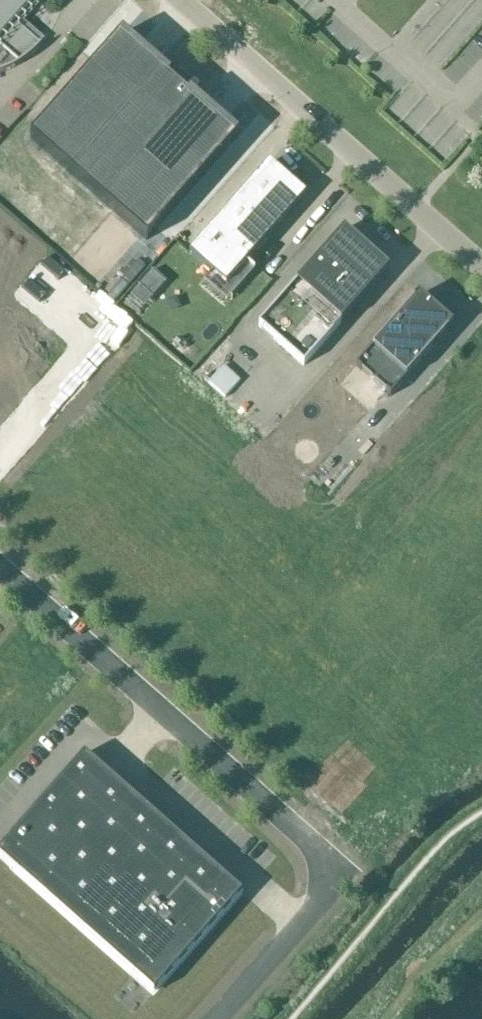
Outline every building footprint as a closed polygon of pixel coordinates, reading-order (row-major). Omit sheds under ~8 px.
[(34,0),(0,0),(0,74),(2,74),(17,67),(29,59),(41,47),(14,23),(34,0)] [(122,34),(30,139),(146,242),(239,137),(238,137),(233,138),(189,100),(190,94),(189,94),(186,97),(168,81),(171,78),(171,77),(166,79),(122,40),(123,35),(122,34)] [(263,41),(256,48),(272,63),(278,56),(263,41)] [(337,117),(351,119),(353,108),(339,106),(337,117)] [(305,196),(269,164),(189,254),(225,287),(305,196)] [(344,230),(259,327),(303,366),(389,270),(387,269),(383,273),(342,236),(346,232),(344,230)] [(418,296),(356,367),(390,397),(452,326),(418,296)] [(223,368),(208,384),(225,399),(239,382),(223,368)] [(84,755),(0,850),(0,859),(153,994),(242,894),(84,755)]
